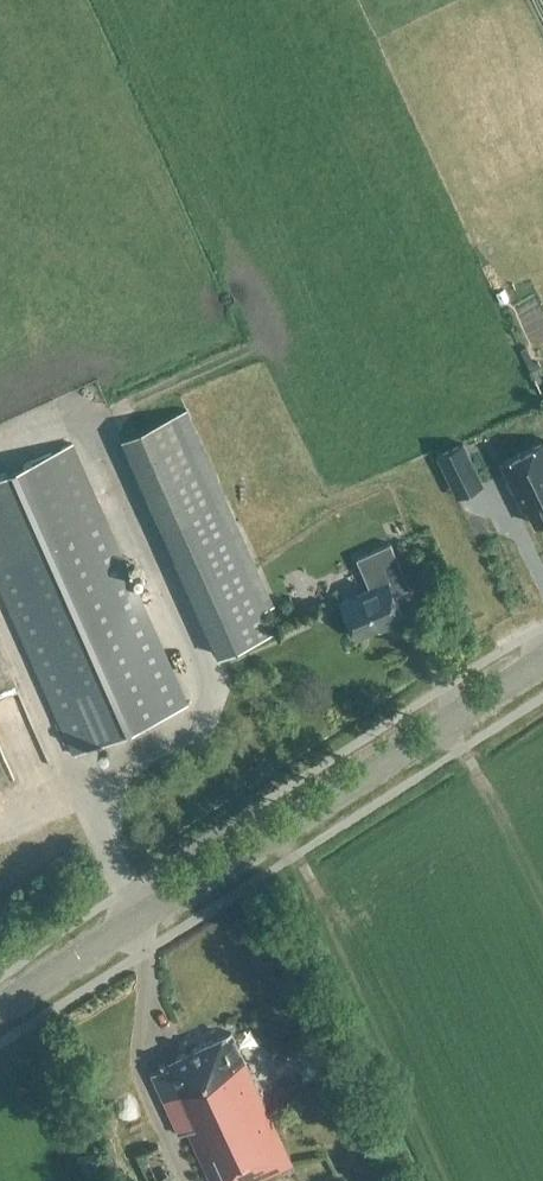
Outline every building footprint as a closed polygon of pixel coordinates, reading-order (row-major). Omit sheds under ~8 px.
[(531,364),(538,377),(542,374),(542,358),(531,364)] [(132,424),(216,648),(284,623),(200,399),(132,424)] [(462,441),(437,453),(444,469),(457,497),(483,484),(470,456),(462,441)] [(188,705),(73,443),(0,475),(0,585),(74,755),(188,705)] [(502,463),(522,506),(523,508),(527,506),(535,523),(542,520),(542,443),(502,463)] [(357,559),(362,570),(370,589),(341,602),(356,638),(404,617),(395,595),(410,588),(391,544),(357,559)] [(29,775),(61,762),(0,613),(0,705),(29,775)] [(231,1032),(157,1065),(159,1069),(151,1073),(179,1134),(187,1131),(211,1180),(253,1180),(291,1163),(231,1032)]
